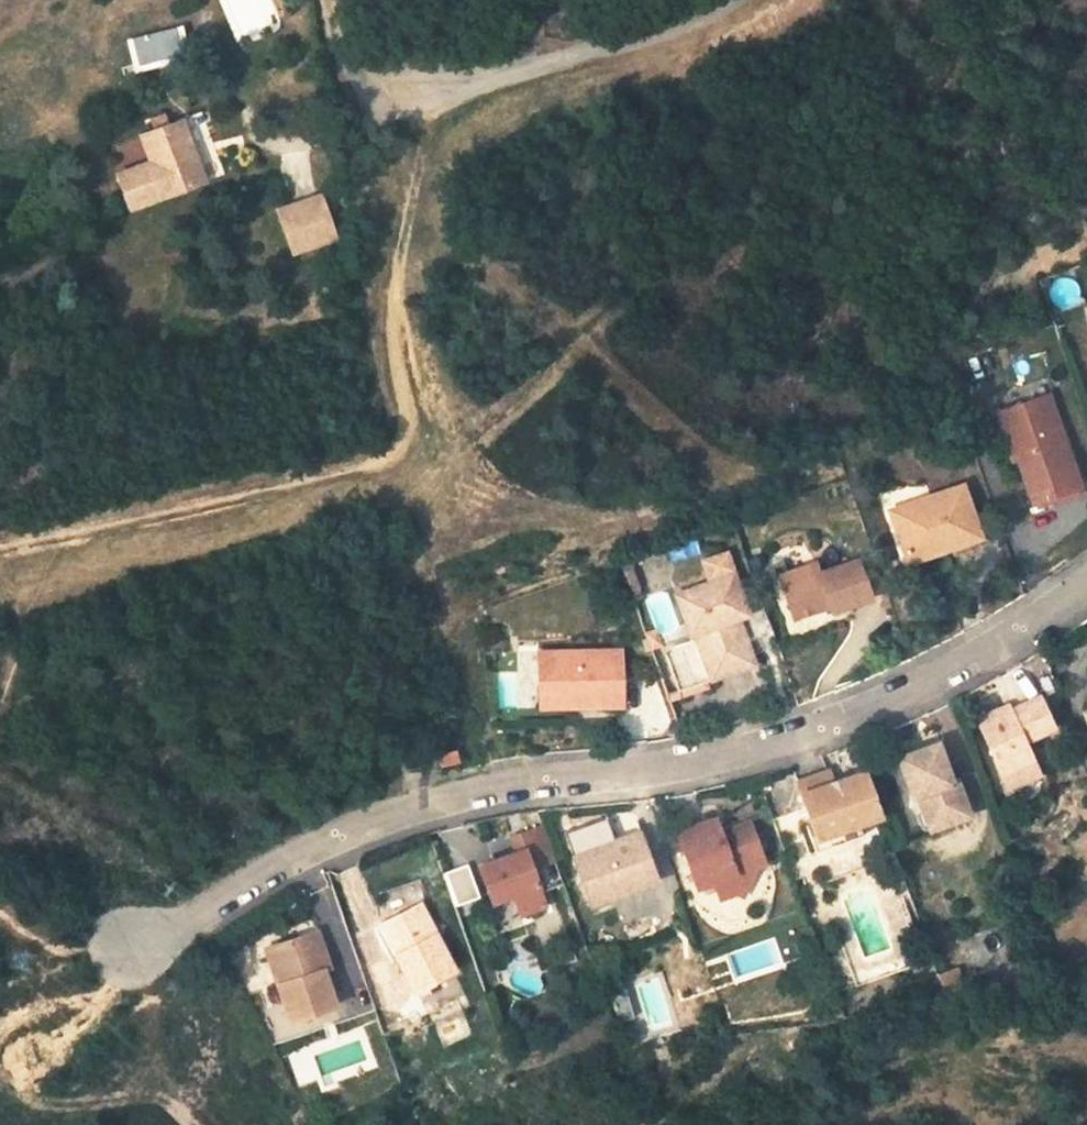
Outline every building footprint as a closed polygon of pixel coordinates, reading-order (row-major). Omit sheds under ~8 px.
[(134,20),(149,79),(191,68),(177,8),(134,20)] [(205,185),(180,118),(141,133),(165,199),(205,185)] [(295,260),(339,246),(325,201),(281,215),(295,260)] [(1048,394),(1006,408),(1014,432),(1004,435),(1012,458),(1017,457),(1032,500),(1079,484),(1063,439),(1058,441),(1054,431),(1060,429),(1048,394)] [(1006,408),(996,412),(1004,435),(1014,432),(1006,408)] [(1060,429),(1054,431),(1058,441),(1063,439),(1060,429)] [(962,484),(890,509),(905,553),(942,540),(944,548),(980,536),(962,484)] [(942,540),(905,553),(908,561),(944,548),(942,540)] [(817,562),(780,574),(793,616),(829,604),(831,611),(871,598),(858,559),(820,572),(817,562)] [(733,573),(711,580),(712,586),(735,578),(733,573)] [(711,580),(675,593),(689,633),(693,632),(700,653),(710,679),(754,663),(738,617),(734,605),(743,602),(735,578),(712,586),(711,580)] [(743,602),(734,605),(738,617),(747,613),(743,602)] [(621,648),(538,650),(538,679),(552,679),(553,699),(579,699),(580,706),(621,705),(621,648)] [(710,679),(700,653),(669,665),(678,690),(710,679)] [(533,654),(517,655),(518,688),(534,687),(533,654)] [(552,679),(538,679),(539,706),(580,706),(579,699),(553,699),(552,679)] [(1040,774),(1025,740),(1055,727),(1039,695),(1010,709),(1009,707),(996,713),(995,710),(976,719),(1001,773),(1008,789),(1040,774)] [(929,828),(969,815),(957,779),(952,781),(939,742),(898,756),(910,797),(905,799),(911,817),(924,813),(929,828)] [(828,770),(798,781),(817,835),(858,821),(881,813),(866,769),(832,781),(828,770)] [(929,828),(924,813),(911,817),(904,820),(904,824),(906,827),(909,830),(912,832),(915,832),(919,832),(929,828)] [(717,815),(677,829),(696,884),(714,877),(735,888),(741,890),(756,863),(765,859),(751,819),(722,829),(717,815)] [(858,821),(817,835),(821,848),(862,833),(858,821)] [(555,859),(543,825),(512,836),(517,852),(479,865),(492,902),(514,894),(520,914),(546,904),(532,867),(555,859)] [(583,856),(574,859),(591,903),(658,878),(640,829),(582,851),(583,856)] [(484,842),(489,855),(509,847),(504,834),(484,842)] [(582,851),(573,855),(574,859),(583,856),(582,851)] [(467,863),(442,872),(455,905),(480,895),(467,863)] [(735,888),(714,877),(720,894),(735,888)] [(420,905),(381,925),(414,991),(454,971),(420,905)] [(317,931),(275,945),(287,980),(278,983),(291,1020),(335,1006),(323,970),(329,968),(317,931)] [(275,945),(267,948),(278,983),(287,980),(275,945)] [(958,967),(939,973),(944,988),(963,982),(958,967)] [(607,991),(617,1023),(634,1017),(624,986),(607,991)]
